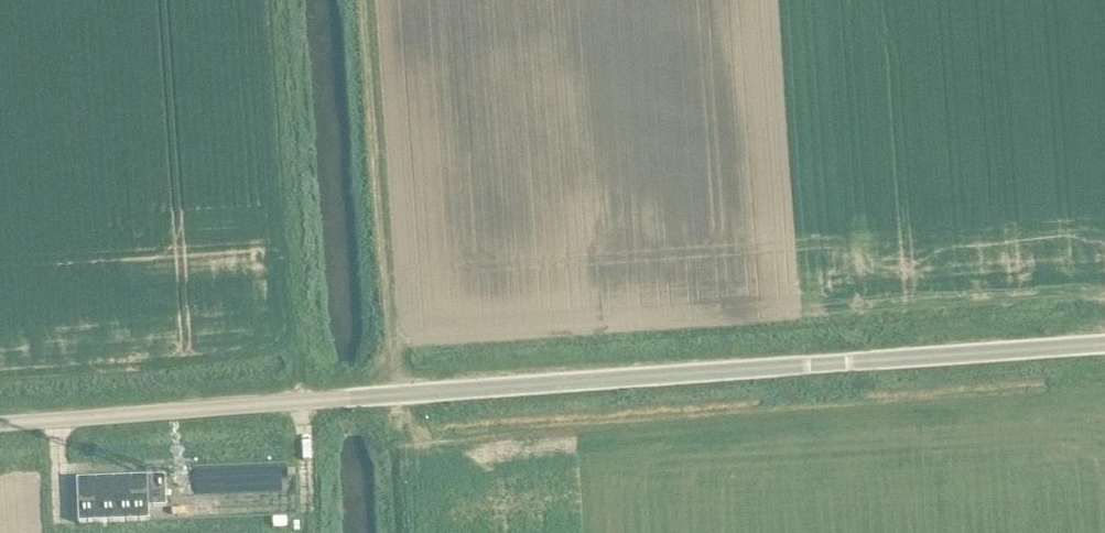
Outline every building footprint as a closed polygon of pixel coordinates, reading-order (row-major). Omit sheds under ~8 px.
[(78,521),(148,519),(147,506),(165,505),(164,474),(76,478),(78,521)]
